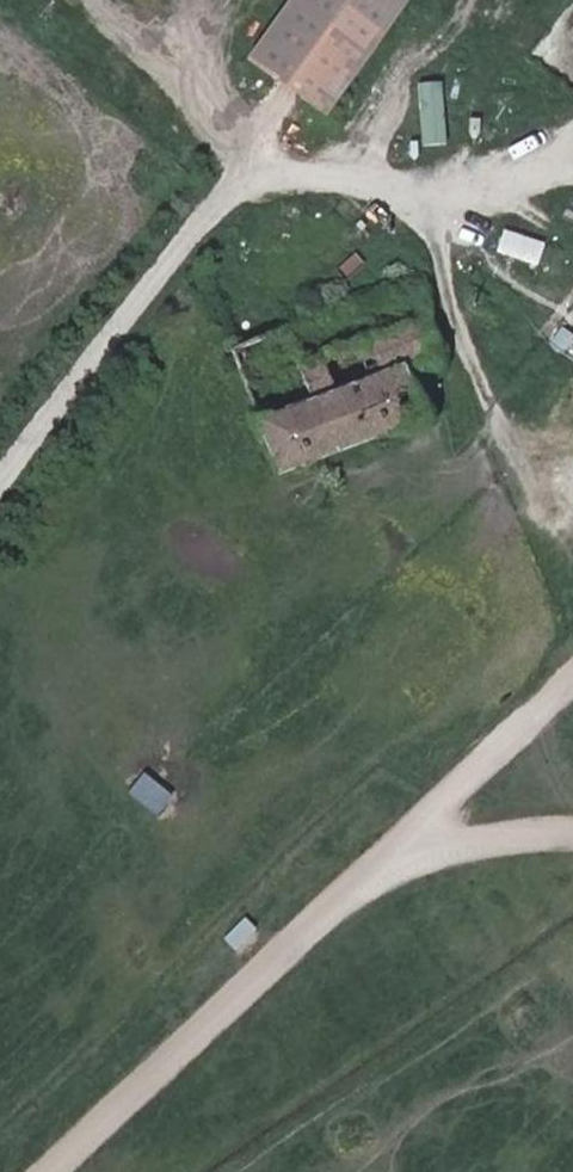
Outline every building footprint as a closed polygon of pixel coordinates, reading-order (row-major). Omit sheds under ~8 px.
[(237,0),(222,0),(218,8),(232,14),(237,0)] [(415,3),(411,0),(298,0),(246,72),(326,128),(415,3)] [(539,267),(549,244),(506,226),(496,250),(539,267)] [(439,374),(413,301),(237,362),(280,484),(425,434),(408,385),(439,374)]
